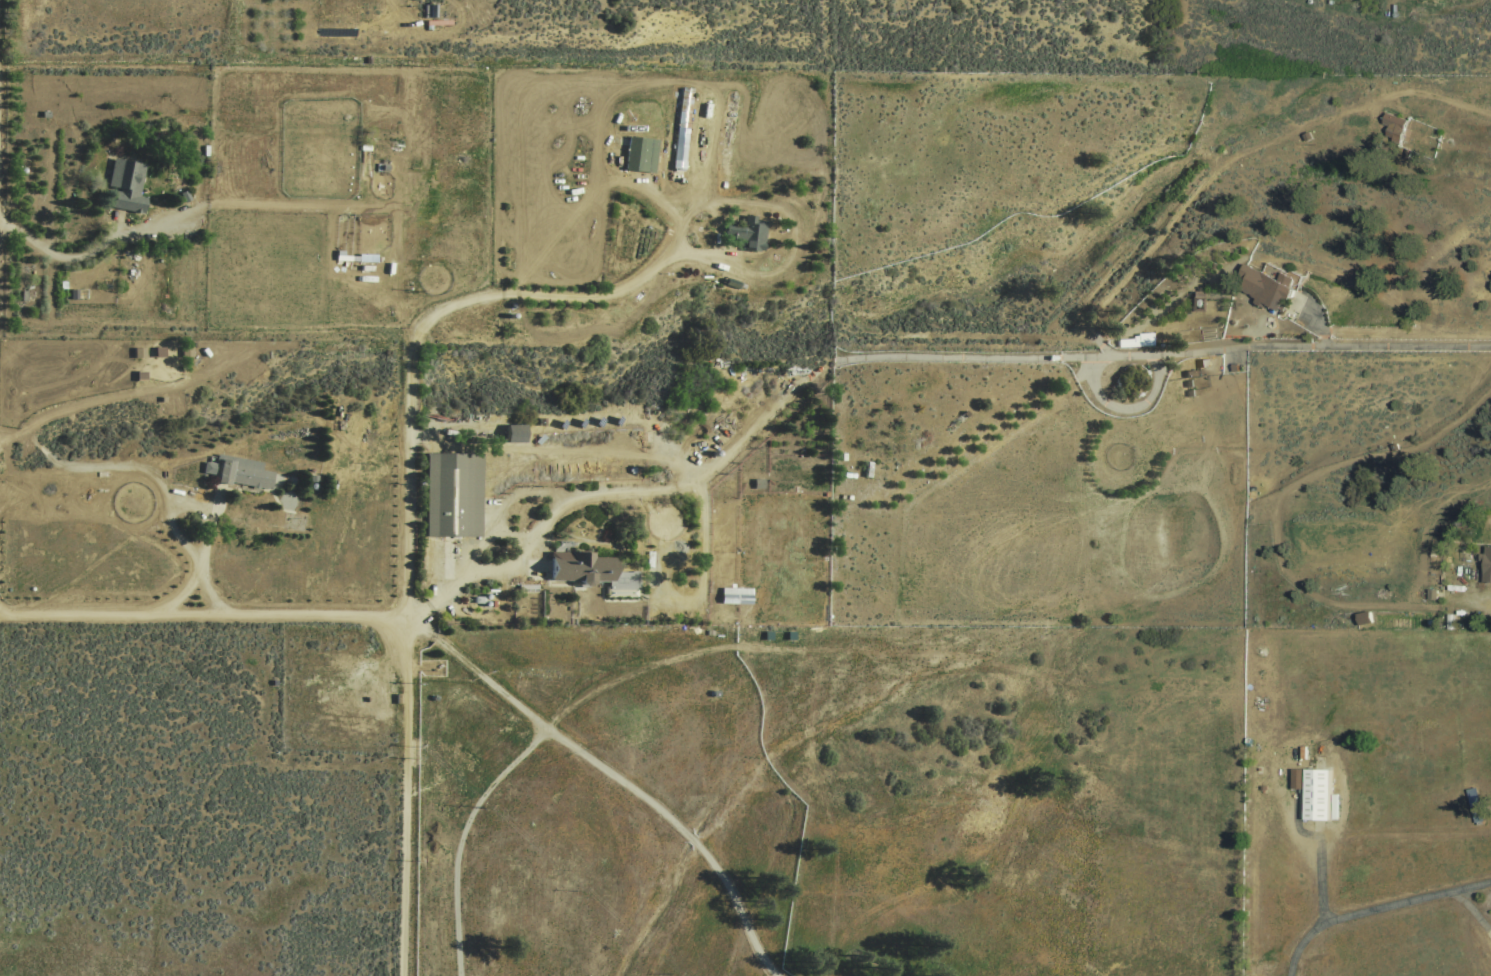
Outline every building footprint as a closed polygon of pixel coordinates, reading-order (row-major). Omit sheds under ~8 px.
[(1383,113),(1406,121),(1398,144),(1382,138),(1387,126),(1379,124),(1383,113)] [(675,166),(686,166),(687,124),(676,123),(675,166)] [(656,137),(627,136),(626,169),(655,170),(656,137)] [(112,159),(142,166),(136,196),(144,198),(141,215),(110,208),(113,193),(105,191),(112,159)] [(741,248),(763,251),(766,220),(755,219),(756,215),(745,214),(744,222),(727,220),(725,239),(742,241),(741,248)] [(1245,266),(1274,281),(1278,273),(1291,280),(1287,287),(1293,290),(1287,301),(1282,299),(1276,312),(1233,290),(1245,266)] [(1116,339),(1116,349),(1152,347),(1152,332),(1135,333),(1135,338),(1116,339)] [(500,425),(521,425),(521,443),(500,444),(500,425)] [(217,481),(229,483),(229,482),(270,488),(273,470),(260,469),(262,460),(221,454),(217,481)] [(425,454),(482,455),(481,537),(424,536),(425,454)] [(203,471),(213,472),(214,462),(204,461),(203,471)] [(1483,545),(1490,546),(1490,583),(1479,581),(1483,545)] [(548,552),(589,553),(589,558),(609,558),(609,580),(586,580),(585,586),(571,586),(571,581),(548,580),(548,552)] [(752,587),(721,586),(721,602),(751,603),(752,587)] [(1290,770),(1329,771),(1329,794),(1337,794),(1337,823),(1298,822),(1299,791),(1295,791),(1289,791),(1290,770)]
